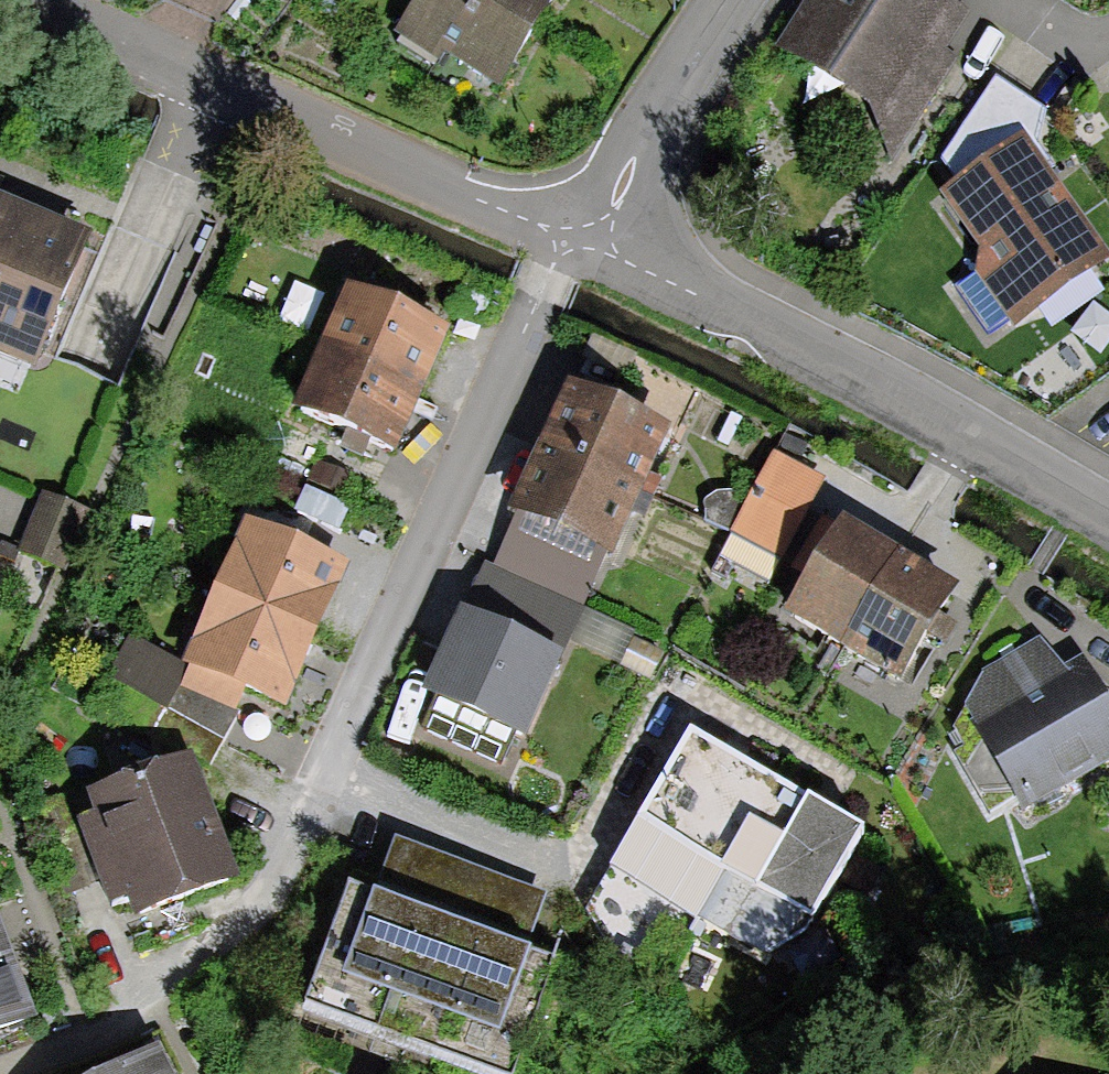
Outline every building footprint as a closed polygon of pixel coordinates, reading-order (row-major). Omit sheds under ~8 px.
[(395,33),(438,61),(445,50),(498,85),(553,0),(414,0),(395,33)] [(781,44),(868,101),(891,160),(957,57),(946,50),(970,14),(948,0),(809,0),(781,44)] [(943,157),(955,178),(1023,130),(1049,168),(1054,163),(1037,135),(1045,107),(997,75),(943,157)] [(939,189),(979,244),(971,269),(1011,324),(1108,255),(1108,252),(1049,168),(1023,130),(955,178),(939,189)] [(33,362),(87,230),(41,212),(19,203),(0,195),(0,349),(33,362)] [(394,307),(348,287),(294,406),(347,430),(391,449),(444,330),(394,307)] [(569,377),(511,502),(520,506),(547,518),(610,546),(667,421),(575,380),(569,377)] [(829,477),(776,448),(730,533),(783,561),(829,477)] [(89,513),(41,493),(17,550),(65,570),(89,513)] [(610,546),(520,506),(494,564),(584,604),(610,546)] [(292,535),(248,516),(188,661),(226,677),(286,703),(348,559),(292,535)] [(825,548),(787,611),(893,675),(933,609),(950,582),(844,518),(825,548)] [(463,603),(565,649),(584,604),(494,564),(484,559),(463,603)] [(439,694),(423,729),(501,764),(519,725),(529,730),(565,649),(463,603),(459,601),(421,686),(439,694)] [(130,630),(107,673),(223,734),(236,709),(178,679),(188,661),(130,630)] [(965,704),(984,741),(967,771),(982,795),(1018,791),(1027,807),(1108,759),(1108,696),(1085,656),(1076,661),(1064,669),(1042,633),(986,668),(965,704)] [(690,727),(611,868),(729,934),(757,885),(813,917),(865,825),(823,802),(736,752),(690,727)] [(191,744),(87,786),(97,810),(77,818),(101,876),(111,899),(129,891),(138,912),(243,869),(191,744)] [(97,810),(87,786),(30,809),(63,891),(101,876),(77,818),(97,810)] [(393,833),(369,896),(524,955),(548,893),(393,833)] [(304,1006),(484,1073),(514,1073),(556,966),(524,955),(517,951),(452,926),(384,901),(369,896),(347,888),(304,1006)] [(33,1019),(16,970),(8,949),(0,924),(0,1031),(33,1019)] [(155,1043),(94,1073),(171,1073),(155,1043)]
